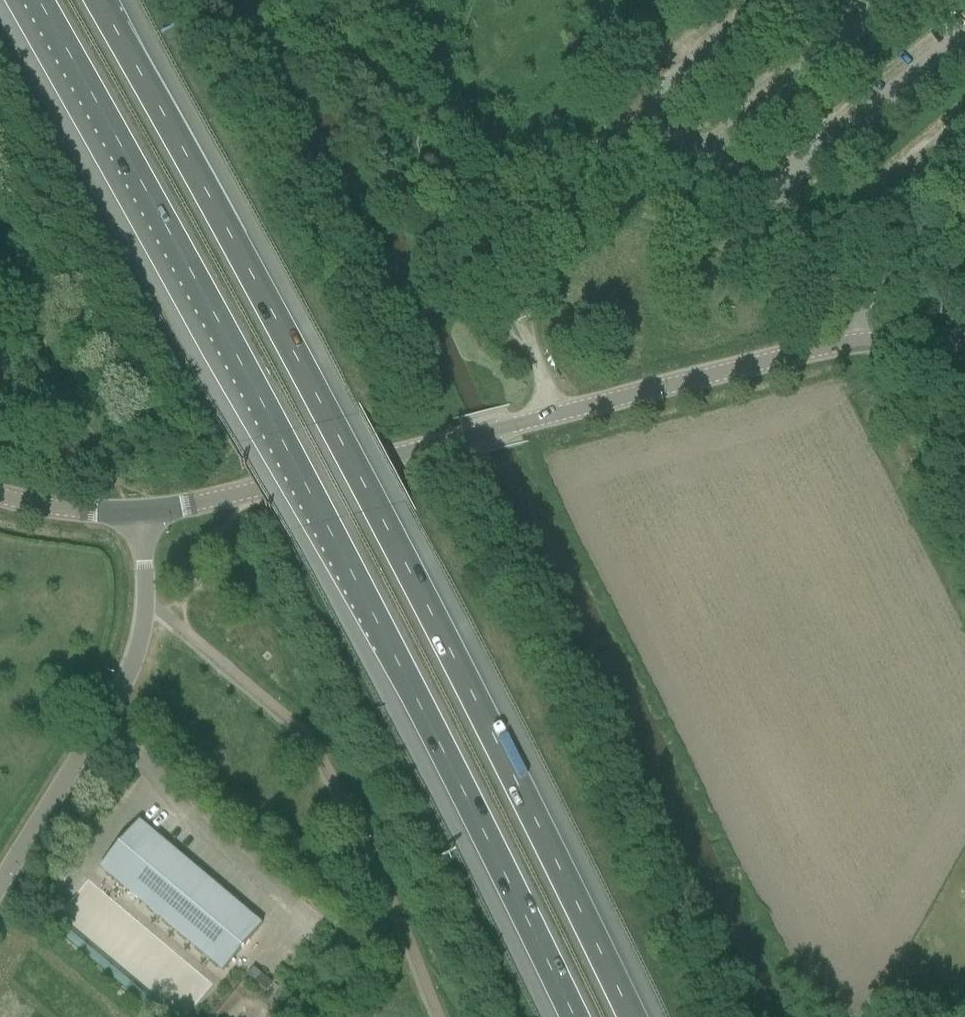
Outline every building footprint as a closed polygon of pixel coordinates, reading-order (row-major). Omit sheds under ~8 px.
[(263,924),(139,821),(100,868),(224,971),(263,924)] [(254,968),(248,976),(267,990),(273,983),(254,968)]
